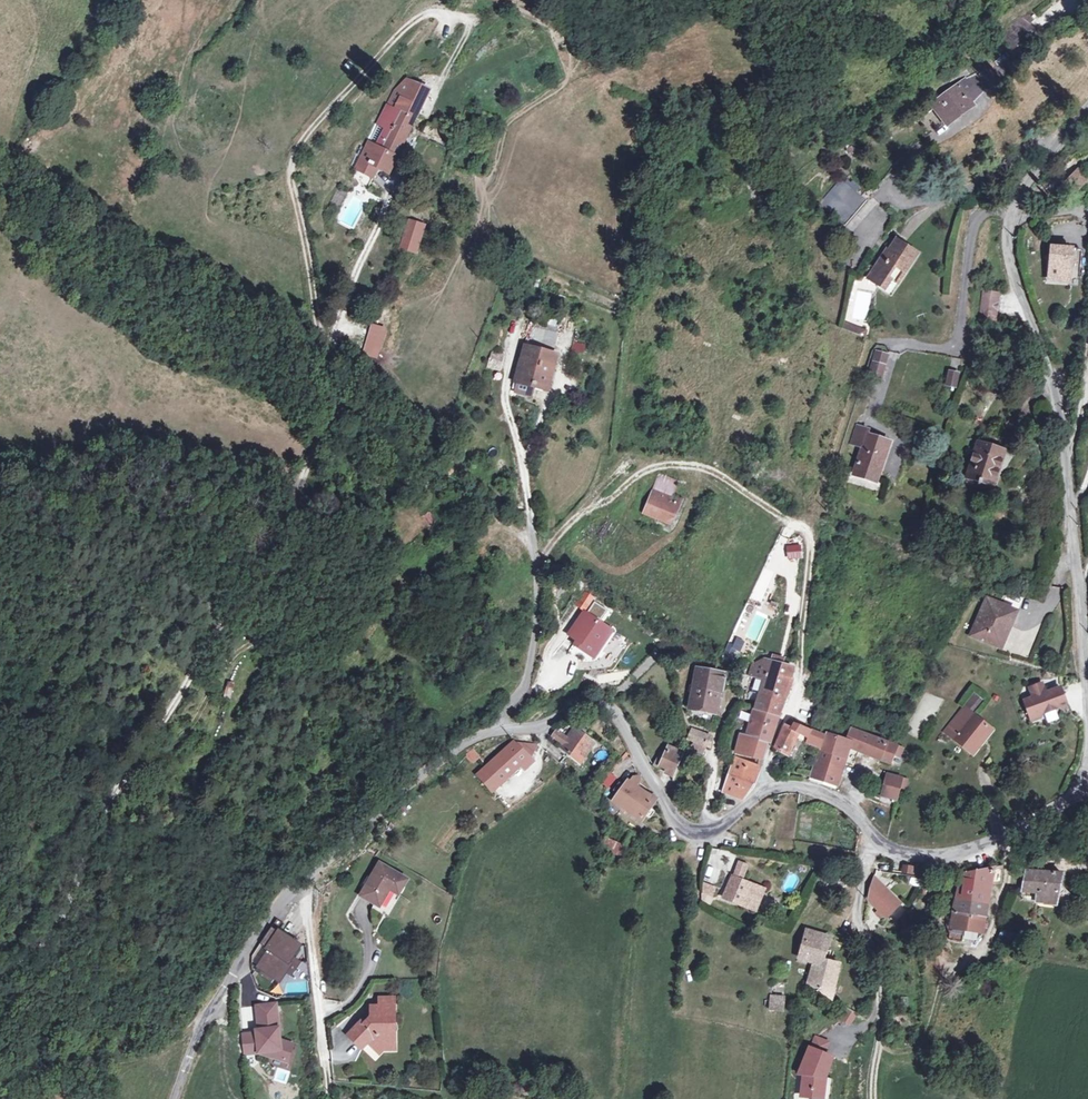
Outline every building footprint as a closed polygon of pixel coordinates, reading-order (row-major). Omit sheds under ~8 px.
[(1023,18),(998,37),(1011,53),(1038,29),(1023,18)] [(948,123),(972,106),(985,91),(974,75),(934,104),(948,123)] [(402,135),(411,118),(424,89),(401,80),(390,91),(357,160),(385,174),(402,135)] [(439,131),(424,125),(421,132),(436,138),(439,131)] [(858,145),(847,149),(849,154),(860,149),(858,145)] [(367,183),(374,168),(357,160),(358,158),(352,155),(347,167),(353,170),(351,175),(367,183)] [(757,185),(765,178),(766,177),(752,163),(742,172),(755,186),(757,185)] [(775,189),(765,178),(757,185),(767,197),(775,189)] [(842,180),(831,192),(857,213),(867,201),(857,192),(861,187),(854,181),(850,186),(842,180)] [(857,213),(831,192),(820,204),(846,226),(857,213)] [(413,250),(421,226),(406,222),(399,246),(413,250)] [(894,280),(899,284),(918,254),(898,242),(886,261),(883,259),(876,270),(881,274),(876,283),(887,290),(894,280)] [(1052,246),(1050,276),(1070,278),(1073,248),(1052,246)] [(870,279),(876,283),(881,274),(876,270),(870,279)] [(892,293),(899,284),(894,280),(887,290),(892,293)] [(986,301),(982,326),(998,329),(1002,303),(986,301)] [(361,355),(377,359),(386,327),(371,323),(361,355)] [(840,327),(861,335),(863,329),(842,323),(840,327)] [(527,333),(524,346),(551,353),(557,330),(532,324),(529,334),(527,333)] [(574,342),(569,363),(580,366),(586,345),(574,342)] [(551,353),(524,346),(521,359),(524,359),(515,392),(532,397),(534,387),(547,390),(553,366),(556,366),(558,355),(551,353)] [(489,352),(488,369),(502,370),(503,353),(489,352)] [(877,352),(870,376),(881,379),(888,355),(877,352)] [(956,389),(960,371),(947,369),(944,386),(956,389)] [(863,447),(855,474),(877,481),(889,443),(867,435),(869,430),(857,426),(851,443),(863,447)] [(999,466),(1002,467),(1006,451),(979,442),(968,477),(996,486),(1000,472),(997,471),(999,466)] [(627,472),(625,479),(634,481),(636,473),(627,472)] [(680,474),(677,482),(688,484),(690,477),(680,474)] [(672,495),(677,482),(660,475),(645,513),(672,525),(682,500),(672,495)] [(767,598),(756,594),(751,604),(762,609),(767,598)] [(578,610),(588,608),(585,597),(575,599),(578,610)] [(972,636),(996,646),(1005,624),(1011,627),(1017,612),(987,600),(972,636)] [(593,601),(587,611),(600,619),(607,609),(593,601)] [(573,644),(590,656),(609,629),(584,612),(568,635),(576,640),(573,644)] [(1005,624),(996,646),(1001,648),(1011,627),(1005,624)] [(609,629),(590,656),(594,658),(613,632),(609,629)] [(740,652),(744,640),(735,637),(731,649),(740,652)] [(776,657),(775,662),(785,665),(786,660),(776,657)] [(756,708),(781,715),(793,679),(792,678),(794,668),(785,665),(775,662),(766,660),(753,665),(751,674),(750,675),(764,679),(756,708)] [(698,669),(690,710),(715,714),(719,697),(722,697),(726,675),(698,669)] [(227,682),(225,697),(231,698),(233,683),(227,682)] [(1067,702),(1062,687),(1047,692),(1043,683),(1031,687),(1034,696),(1025,699),(1033,720),(1041,717),(1043,711),(1059,706),(1064,708),(1067,702)] [(809,695),(795,724),(814,732),(821,714),(825,706),(824,705),(809,695)] [(976,695),(966,707),(975,715),(985,703),(976,695)] [(835,710),(825,706),(821,714),(831,718),(835,710)] [(967,726),(956,740),(974,754),(994,730),(975,715),(966,707),(957,718),(967,726)] [(779,721),(781,715),(756,708),(755,708),(748,734),(742,733),(736,753),(761,759),(766,741),(771,743),(779,721)] [(945,732),(956,740),(967,726),(957,718),(945,732)] [(814,732),(795,724),(793,729),(787,726),(782,734),(776,748),(789,755),(794,746),(798,739),(820,748),(822,748),(825,737),(813,733),(814,732)] [(581,764),(597,741),(576,727),(562,748),(581,764)] [(890,743),(887,742),(851,729),(847,740),(827,733),(825,737),(822,748),(811,780),(837,788),(850,748),(864,754),(869,756),(881,760),(891,764),(895,753),(901,755),(903,748),(890,743)] [(693,730),(689,740),(706,747),(710,737),(693,730)] [(514,742),(480,775),(493,790),(521,766),(524,769),(533,761),(532,759),(514,742)] [(537,744),(514,742),(532,759),(537,744)] [(706,747),(696,743),(690,756),(699,760),(706,747)] [(653,766),(653,767),(654,767),(660,770),(662,766),(668,769),(667,773),(675,777),(684,754),(669,748),(665,758),(659,756),(653,766)] [(473,750),(468,754),(474,762),(479,758),(473,750)] [(724,792),(744,800),(755,785),(761,768),(736,758),(724,792)] [(881,796),(888,798),(898,800),(901,788),(903,779),(886,775),(881,796)] [(625,785),(619,794),(615,802),(643,822),(657,800),(638,787),(640,783),(638,777),(632,778),(630,781),(628,780),(625,785)] [(614,790),(619,794),(625,785),(620,782),(614,790)] [(600,849),(619,857),(624,845),(606,837),(600,849)] [(380,864),(377,869),(388,876),(391,870),(380,864)] [(903,865),(901,872),(912,873),(913,867),(903,865)] [(1004,867),(996,869),(994,880),(1002,881),(1004,867)] [(388,876),(377,869),(361,896),(381,907),(391,889),(400,895),(409,880),(391,870),(388,876)] [(994,880),(996,869),(963,874),(957,899),(989,904),(994,880)] [(1038,894),(1038,902),(1058,905),(1063,874),(1027,871),(1023,892),(1038,894)] [(733,877),(725,898),(757,911),(765,889),(733,877)] [(870,900),(876,905),(888,918),(901,904),(884,888),(876,879),(872,889),(870,900)] [(703,883),(701,898),(714,900),(716,885),(703,883)] [(953,920),(952,927),(949,939),(962,941),(964,930),(983,933),(986,917),(982,916),(984,905),(988,906),(989,904),(957,899),(953,920)] [(272,929),(260,946),(270,952),(258,969),(264,972),(261,976),(271,983),(274,979),(280,983),(287,973),(292,966),(289,965),(293,959),(301,947),(279,933),(278,934),(272,929)] [(1002,930),(998,941),(1017,948),(1022,937),(1002,930)] [(822,965),(824,959),(828,945),(831,937),(809,931),(802,959),(815,963),(822,965)] [(300,964),(293,959),(289,965),(292,966),(287,973),(292,977),(300,964)] [(840,964),(824,959),(822,965),(815,963),(809,984),(833,998),(840,964)] [(772,986),(770,1008),(784,1010),(786,987),(772,986)] [(379,1001),(379,1009),(392,1009),(392,1001),(379,1001)] [(361,1025),(348,1039),(361,1051),(367,1044),(379,1055),(394,1039),(388,1033),(393,1027),(392,1009),(379,1009),(370,1010),(370,1020),(363,1027),(361,1025)] [(857,1015),(849,1009),(843,1018),(851,1024),(857,1015)] [(255,1012),(256,1020),(276,1018),(274,1010),(255,1012)] [(257,1039),(242,1041),(244,1060),(259,1059),(286,1066),(291,1049),(279,1046),(276,1018),(256,1020),(259,1036),(257,1039)] [(814,1039),(811,1048),(825,1053),(828,1045),(814,1039)] [(805,1073),(802,1096),(823,1098),(825,1083),(824,1083),(825,1078),(833,1057),(825,1053),(811,1048),(800,1072),(805,1073)]
